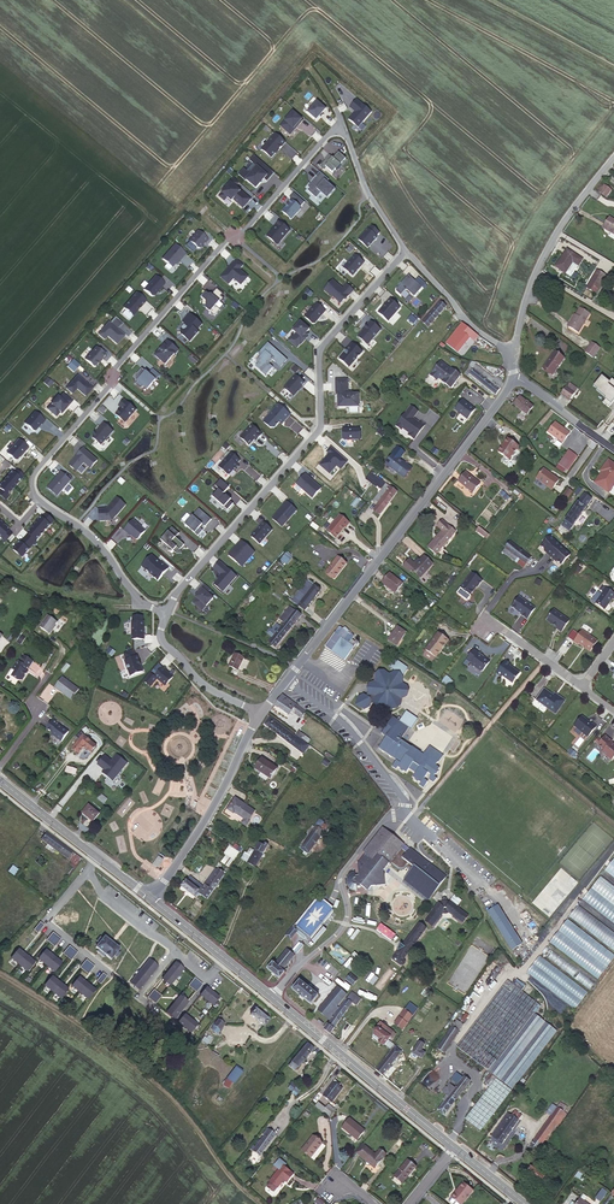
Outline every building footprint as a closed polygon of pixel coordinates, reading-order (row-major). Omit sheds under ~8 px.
[(372,112),(357,100),(351,107),(357,113),(354,114),(350,120),(359,127),(372,112)] [(326,109),(318,102),(309,112),(318,119),(326,109)] [(304,120),(294,112),(281,126),(291,134),(304,120)] [(276,134),(263,149),(273,158),(287,142),(276,134)] [(347,159),(339,153),(335,158),(330,155),(322,167),(325,170),(327,168),(334,173),(338,171),(342,166),(344,167),(348,162),(347,159)] [(275,173),(255,155),(251,160),(258,167),(252,174),(245,169),(240,175),(258,189),(262,183),(260,182),(262,179),(263,180),(264,179),(268,181),(275,173)] [(330,179),(321,172),(317,177),(314,182),(316,183),(314,185),(312,184),(310,186),(311,188),(309,190),(317,198),(321,193),(328,198),(337,189),(328,182),(330,179)] [(240,183),(234,178),(221,196),(226,201),(229,198),(233,201),(234,200),(244,208),(252,199),(237,187),(240,183)] [(611,191),(604,186),(599,193),(606,198),(611,191)] [(302,208),(292,200),(283,211),(292,220),(302,208)] [(609,218),(603,228),(613,234),(613,220),(609,218)] [(290,231),(279,221),(268,236),(278,245),(290,231)] [(371,226),(359,240),(369,247),(380,233),(371,226)] [(208,240),(198,231),(190,241),(198,249),(200,248),(208,240)] [(186,253),(176,244),(163,259),(173,267),(182,256),(184,257),(186,253)] [(582,260),(567,250),(556,267),(565,273),(571,277),(578,266),(582,260)] [(365,262),(354,253),(343,267),(354,276),(365,262)] [(238,268),(233,263),(221,278),(229,284),(235,279),(242,285),(249,277),(245,274),(248,270),(241,265),(238,268)] [(607,276),(596,270),(586,288),(596,294),(607,276)] [(164,284),(156,276),(144,290),(152,296),(155,296),(164,284)] [(422,288),(408,276),(396,291),(401,295),(405,290),(407,290),(414,296),(422,288)] [(355,290),(346,282),(342,287),(332,279),(324,289),(343,304),(355,290)] [(224,294),(217,288),(213,294),(212,296),(209,297),(209,295),(206,292),(201,296),(203,298),(203,305),(206,305),(207,309),(216,315),(220,310),(217,306),(220,301),(222,302),(225,298),(222,296),(224,294)] [(146,301),(137,292),(124,308),(134,316),(146,301)] [(391,300),(379,313),(388,322),(401,308),(391,300)] [(315,324),(326,312),(316,302),(305,316),(315,324)] [(447,307),(440,302),(422,322),(428,327),(447,307)] [(590,314),(580,308),(574,317),(573,316),(570,322),(571,323),(569,327),(578,333),(590,314)] [(203,324),(190,314),(184,323),(187,325),(183,330),(183,335),(191,341),(199,332),(198,330),(203,324)] [(365,330),(359,337),(368,345),(381,330),(371,321),(364,329),(365,330)] [(125,336),(109,322),(98,334),(105,340),(108,337),(117,345),(125,336)] [(310,329),(302,322),(293,331),(297,334),(294,337),(292,337),(289,341),(298,348),(301,345),(302,345),(308,338),(305,335),(310,329)] [(462,335),(458,332),(449,345),(447,343),(455,332),(451,329),(439,345),(443,348),(449,351),(452,348),(458,353),(469,338),(464,333),(462,335)] [(168,341),(155,355),(166,365),(179,351),(168,341)] [(273,359),(281,367),(288,360),(269,343),(259,353),(263,356),(257,361),(260,364),(257,367),(266,376),(272,368),(270,364),(273,359)] [(591,357),(597,349),(593,347),(595,345),(593,343),(586,353),(591,357)] [(363,353),(352,344),(340,359),(350,368),(363,353)] [(107,356),(96,347),(86,359),(95,368),(107,356)] [(564,358),(555,351),(543,368),(553,375),(564,358)] [(80,365),(72,358),(67,366),(73,372),(80,365)] [(441,361),(431,375),(437,380),(439,378),(443,381),(443,382),(451,388),(461,376),(452,369),(451,370),(449,368),(449,367),(441,361)] [(500,388),(503,384),(501,383),(502,381),(497,376),(495,378),(495,377),(477,362),(476,363),(472,362),(470,365),(471,366),(465,373),(468,376),(480,386),(482,384),(496,395),(500,388)] [(159,375),(153,370),(150,374),(142,369),(137,374),(139,378),(138,380),(136,384),(141,388),(144,385),(148,390),(159,375)] [(93,389),(77,375),(67,388),(73,393),(78,388),(85,396),(93,389)] [(306,384),(296,375),(284,388),(295,397),(306,384)] [(612,379),(609,383),(601,377),(594,386),(599,390),(598,391),(607,398),(603,403),(609,408),(613,401),(613,400),(613,380),(612,379)] [(348,380),(336,379),(336,395),(338,395),(339,407),(358,407),(358,394),(351,394),(351,391),(348,391),(348,380)] [(575,393),(570,399),(574,402),(581,392),(569,383),(566,387),(575,393)] [(480,386),(494,397),(496,395),(482,384),(480,386)] [(561,394),(570,400),(570,399),(575,393),(566,387),(561,394)] [(61,413),(71,401),(63,394),(60,397),(58,395),(47,408),(58,417),(61,413)] [(533,407),(520,396),(513,405),(527,415),(533,407)] [(137,410),(123,399),(120,405),(122,407),(117,413),(126,422),(137,410)] [(463,399),(455,410),(468,420),(476,409),(463,399)] [(292,415),(279,404),(269,416),(264,422),(271,429),(276,428),(280,423),(283,425),(292,415)] [(411,406),(396,426),(400,429),(402,429),(402,428),(409,433),(409,434),(409,436),(414,439),(425,424),(421,421),(419,423),(413,418),(418,411),(411,406)] [(45,421),(34,411),(26,422),(34,432),(45,421)] [(114,432),(103,422),(93,437),(101,444),(114,432)] [(564,428),(556,422),(548,432),(563,443),(570,434),(563,429),(564,428)] [(263,434),(252,424),(241,438),(250,446),(255,440),(257,441),(263,434)] [(361,428),(344,428),(344,439),(361,439),(361,428)] [(514,453),(519,446),(508,438),(498,452),(515,464),(519,457),(514,453)] [(28,448),(18,439),(7,452),(16,460),(28,448)] [(390,453),(392,454),(393,452),(399,456),(398,457),(400,458),(405,452),(396,445),(390,453)] [(84,448),(70,464),(78,472),(85,463),(92,468),(98,460),(84,448)] [(569,450),(559,464),(566,470),(576,455),(569,450)] [(393,452),(386,462),(391,466),(390,467),(397,472),(398,471),(406,477),(411,469),(404,463),(405,462),(400,458),(398,457),(399,456),(393,452)] [(240,461),(231,453),(226,458),(223,462),(219,467),(229,476),(235,468),(236,469),(239,466),(237,464),(240,461)] [(601,471),(606,474),(599,483),(610,491),(613,485),(613,464),(609,460),(601,471)] [(543,469),(536,479),(552,490),(559,480),(543,469)] [(71,481),(60,471),(48,488),(58,496),(71,481)] [(21,480),(12,472),(5,480),(14,488),(21,480)] [(322,488),(305,472),(296,482),(314,497),(322,488)] [(371,472),(366,479),(376,487),(377,486),(381,480),(371,472)] [(480,484),(465,473),(458,481),(473,493),(480,484)] [(229,487),(220,479),(213,487),(217,492),(213,497),(228,510),(234,503),(224,495),(229,487)] [(5,480),(0,486),(0,489),(7,495),(8,495),(14,488),(5,480)] [(397,492),(386,484),(373,501),(378,505),(374,510),(380,515),(397,492)] [(567,487),(563,495),(568,498),(572,490),(567,487)] [(0,489),(0,490),(0,496),(5,500),(9,496),(8,495),(7,495),(0,489)] [(592,499),(584,494),(578,502),(561,526),(569,532),(592,499)] [(98,520),(113,521),(127,506),(116,496),(106,507),(98,507),(98,520)] [(298,510),(286,500),(273,517),(284,526),(298,510)] [(438,507),(444,512),(447,509),(440,504),(438,507)] [(212,519),(199,509),(185,524),(198,536),(204,531),(200,528),(203,525),(206,527),(212,519)] [(55,520),(47,513),(43,517),(51,525),(55,520)] [(340,515),(327,531),(336,539),(345,528),(346,528),(349,523),(340,515)] [(42,517),(35,525),(44,533),(51,525),(42,517)] [(134,520),(124,529),(137,540),(146,530),(134,520)] [(274,530),(264,520),(251,534),(261,545),(274,530)] [(434,543),(432,542),(428,547),(436,554),(455,532),(443,520),(437,526),(442,530),(444,532),(434,543)] [(2,523),(0,525),(0,538),(1,539),(9,531),(9,530),(2,523)] [(35,525),(28,533),(29,533),(37,541),(44,533),(35,525)] [(176,538),(179,534),(173,527),(161,541),(167,546),(168,553),(172,551),(178,556),(181,551),(184,545),(176,538)] [(489,535),(479,527),(477,530),(486,538),(489,535)] [(442,530),(432,542),(434,543),(444,532),(442,530)] [(12,534),(9,531),(1,539),(5,542),(12,534)] [(37,541),(29,533),(25,538),(34,545),(37,541)] [(560,545),(550,536),(541,546),(547,552),(546,553),(550,556),(560,545)] [(307,543),(300,537),(294,544),(300,550),(307,543)] [(34,545),(25,538),(22,542),(30,549),(34,545)] [(256,552),(242,539),(228,553),(243,567),(256,552)] [(22,542),(21,541),(14,549),(23,557),(30,549),(22,542)] [(510,541),(505,548),(505,549),(526,564),(529,560),(531,557),(510,541)] [(570,555),(560,545),(550,556),(554,560),(555,559),(561,564),(570,555)] [(526,564),(505,549),(502,553),(523,568),(526,564)] [(287,565),(293,558),(286,553),(280,560),(287,565)] [(433,564),(424,555),(411,569),(420,578),(433,564)] [(152,556),(142,566),(158,580),(168,568),(152,556)] [(346,563),(338,556),(325,572),(334,579),(346,563)] [(220,560),(213,567),(220,575),(214,584),(224,593),(237,577),(220,560)] [(403,584),(390,573),(382,583),(396,593),(403,584)] [(482,581),(472,573),(460,588),(470,596),(477,587),(482,581)] [(456,578),(452,575),(449,579),(450,580),(447,583),(450,586),(456,578)] [(301,588),(308,593),(313,587),(306,582),(301,588)] [(211,590),(205,584),(199,591),(201,594),(193,603),(203,611),(213,598),(208,593),(211,590)] [(313,587),(308,593),(307,594),(301,589),(292,601),(305,611),(320,591),(314,586),(313,587)] [(606,587),(603,591),(604,592),(596,603),(605,610),(613,599),(613,600),(613,593),(606,587)] [(249,605),(256,599),(250,594),(247,597),(249,598),(246,602),(249,605)] [(535,609),(518,597),(511,607),(517,611),(518,610),(519,612),(521,614),(521,615),(527,619),(535,609)] [(302,615),(295,610),(290,606),(275,626),(279,629),(269,642),(275,647),(302,615)] [(554,609),(547,619),(557,626),(556,627),(562,631),(570,620),(554,609)] [(57,622),(48,615),(40,627),(50,634),(53,630),(52,629),(57,622)] [(144,620),(132,620),(132,638),(144,638),(144,620)] [(33,622),(28,628),(33,632),(38,626),(33,622)] [(339,626),(334,633),(349,643),(352,639),(354,636),(339,626)] [(406,632),(397,627),(388,640),(397,646),(406,632)] [(579,643),(590,651),(597,641),(582,630),(574,641),(578,644),(579,643)] [(449,640),(438,632),(426,649),(436,657),(449,640)] [(349,643),(334,633),(325,647),(345,660),(355,645),(357,647),(359,644),(357,643),(352,639),(349,643)] [(483,671),(489,662),(483,658),(484,656),(479,653),(479,654),(474,650),(467,659),(472,663),(471,664),(481,671),(483,671)] [(134,651),(125,655),(127,660),(125,661),(127,665),(126,665),(128,671),(129,670),(131,676),(143,672),(137,656),(136,657),(134,651)] [(244,658),(235,654),(229,666),(238,670),(244,658)] [(28,668),(33,661),(24,655),(18,663),(17,662),(12,669),(16,672),(13,677),(18,680),(22,680),(28,672),(25,671),(27,668),(28,668)] [(509,666),(510,665),(505,661),(496,674),(501,677),(502,676),(512,683),(519,673),(509,666)] [(173,677),(163,668),(155,677),(166,686),(173,677)] [(402,676),(395,672),(389,675),(383,671),(376,674),(376,681),(369,684),(368,693),(367,696),(364,694),(358,697),(357,705),(364,709),(370,706),(370,703),(374,703),(381,708),(387,705),(393,709),(400,705),(401,698),(407,695),(408,687),(402,683),(402,676)] [(79,690),(62,677),(55,687),(71,700),(79,690)] [(559,700),(556,697),(544,688),(536,699),(554,713),(564,700),(561,697),(559,700)] [(298,706),(282,694),(275,705),(290,715),(292,711),(295,713),(294,713),(302,718),(305,712),(298,707),(298,706)] [(584,718),(581,715),(573,725),(586,737),(595,726),(591,723),(591,724),(587,721),(586,721),(584,719),(584,718)] [(437,763),(423,755),(400,740),(405,733),(396,727),(400,721),(393,716),(382,733),(386,736),(379,747),(397,760),(392,766),(396,769),(398,767),(400,768),(400,769),(403,771),(404,771),(406,772),(409,769),(415,773),(413,777),(415,779),(415,780),(418,782),(419,781),(421,783),(419,785),(423,788),(428,781),(424,779),(428,773),(430,774),(429,779),(434,782),(437,778),(434,776),(436,774),(437,774),(438,771),(440,768),(436,765),(437,763)] [(303,753),(309,745),(297,736),(296,737),(270,717),(265,724),(303,753)] [(53,720),(46,728),(53,733),(52,734),(61,742),(68,732),(59,725),(53,720)] [(396,727),(405,733),(409,727),(400,721),(396,727)] [(311,740),(299,731),(296,735),(301,739),(302,738),(308,743),(311,740)] [(96,746),(83,735),(73,747),(79,753),(84,747),(91,752),(96,746)] [(613,758),(613,746),(612,745),(613,744),(611,743),(612,742),(605,736),(601,741),(599,744),(598,745),(605,750),(604,751),(604,754),(612,760),(613,758)] [(430,745),(423,755),(437,763),(438,762),(439,762),(444,755),(430,745)] [(127,763),(117,755),(112,762),(105,756),(98,764),(103,768),(105,769),(103,772),(113,780),(127,763)] [(259,762),(258,764),(255,768),(261,772),(259,776),(266,781),(269,777),(270,778),(277,768),(262,758),(259,762)] [(107,799),(101,794),(97,799),(103,804),(107,799)] [(245,818),(251,808),(235,798),(228,809),(234,813),(236,811),(237,812),(236,813),(245,819),(245,818)] [(99,813),(89,804),(82,812),(93,821),(99,813)] [(255,811),(251,808),(245,818),(249,820),(255,811)] [(319,820),(316,825),(324,831),(327,826),(319,820)] [(324,831),(316,825),(300,848),(305,851),(303,853),(306,855),(308,853),(308,854),(324,831)] [(404,844),(397,839),(383,828),(364,852),(365,853),(358,863),(358,862),(359,875),(355,875),(355,872),(353,872),(352,873),(350,874),(349,875),(348,876),(348,877),(347,878),(347,880),(347,882),(347,883),(348,885),(349,886),(350,887),(351,888),(352,889),(353,890),(355,890),(357,890),(357,886),(361,886),(362,886),(367,889),(368,888),(369,889),(371,886),(385,884),(383,870),(389,863),(401,847),(404,844)] [(41,839),(66,858),(71,851),(46,832),(41,839)] [(263,845),(259,843),(255,851),(252,849),(250,848),(247,853),(245,852),(241,859),(255,867),(268,845),(265,843),(263,845)] [(239,853),(230,846),(225,854),(234,860),(239,853)] [(401,847),(389,863),(397,869),(397,870),(398,870),(399,870),(400,870),(401,870),(402,870),(403,870),(404,870),(404,869),(405,869),(405,868),(406,867),(411,871),(404,880),(428,900),(446,877),(410,849),(407,852),(401,847)] [(74,867),(81,858),(71,851),(66,858),(72,862),(70,864),(74,867)] [(163,859),(159,856),(153,864),(157,867),(163,859)] [(18,870),(12,866),(8,871),(14,875),(18,870)] [(200,894),(207,899),(225,872),(222,870),(221,872),(218,870),(207,886),(206,885),(204,888),(190,877),(187,880),(186,880),(182,886),(195,896),(196,895),(198,897),(200,894)] [(601,876),(583,900),(613,923),(613,886),(601,876)] [(404,880),(402,883),(427,902),(428,900),(404,880)] [(459,908),(450,901),(449,902),(447,901),(446,899),(444,898),(442,899),(442,902),(440,904),(439,902),(433,910),(433,911),(425,921),(434,928),(442,917),(441,916),(443,913),(443,914),(444,914),(445,914),(446,914),(447,914),(448,914),(448,913),(449,913),(449,912),(453,916),(452,917),(462,924),(468,916),(459,908)] [(513,944),(520,940),(498,905),(488,912),(512,950),(516,948),(513,944)] [(579,905),(569,917),(613,951),(613,932),(579,905)] [(568,919),(550,942),(598,979),(613,958),(613,955),(568,919)] [(44,926),(40,922),(33,930),(37,934),(44,926)] [(426,928),(419,923),(403,945),(401,944),(398,949),(398,950),(393,960),(399,964),(401,965),(402,965),(403,965),(404,965),(404,964),(404,963),(404,962),(404,961),(403,960),(426,928)] [(298,930),(293,926),(285,935),(291,940),(298,930)] [(57,936),(52,932),(46,940),(50,944),(57,936)] [(54,947),(61,939),(57,936),(50,944),(54,947)] [(119,949),(104,937),(102,939),(100,937),(96,941),(99,943),(96,948),(98,949),(97,951),(104,957),(105,955),(111,960),(114,956),(116,958),(120,953),(117,951),(119,949)] [(73,949),(69,946),(62,954),(67,957),(73,949)] [(595,982),(547,946),(542,953),(590,990),(595,982)] [(18,949),(10,958),(19,965),(26,956),(18,949)] [(71,961),(77,952),(73,949),(67,957),(71,961)] [(295,956),(287,949),(275,964),(273,962),(267,969),(280,979),(285,972),(283,970),(295,956)] [(54,956),(45,950),(38,959),(46,966),(54,956)] [(588,992),(540,955),(527,973),(574,1009),(588,992)] [(27,972),(35,962),(26,956),(19,965),(27,972)] [(54,972),(62,963),(54,956),(46,966),(54,972)] [(90,963),(86,959),(79,968),(84,971),(90,963)] [(149,959),(130,982),(137,988),(138,987),(140,989),(157,967),(155,966),(156,965),(149,959)] [(184,969),(176,962),(161,980),(170,986),(184,969)] [(94,966),(90,963),(84,971),(88,974),(94,966)] [(107,976),(103,973),(96,981),(100,984),(107,976)] [(357,980),(350,974),(347,979),(353,984),(357,980)] [(60,983),(51,976),(44,985),(52,992),(60,983)] [(87,984),(79,977),(71,986),(80,993),(87,984)] [(203,984),(194,978),(188,986),(196,992),(203,984)] [(513,984),(521,991),(525,986),(517,979),(513,984)] [(311,990),(307,986),(300,980),(292,989),(300,995),(299,996),(303,999),(304,998),(311,1004),(319,995),(311,990)] [(539,1004),(521,991),(513,984),(508,980),(457,1046),(512,1089),(557,1031),(532,1012),(539,1004)] [(61,999),(68,990),(60,983),(52,992),(61,999)] [(88,1000),(95,990),(87,984),(80,993),(88,1000)] [(347,994),(337,986),(318,1010),(330,1020),(339,1007),(337,1006),(347,994)] [(220,998),(206,987),(200,995),(213,1006),(220,998)] [(162,996),(154,989),(147,997),(155,1004),(162,996)] [(328,1024),(324,1029),(330,1033),(344,1014),(353,1002),(357,1005),(361,999),(352,992),(339,1009),(329,1024),(328,1024)] [(188,1002),(180,996),(166,1013),(174,1019),(188,1002)] [(409,1002),(404,1009),(412,1015),(417,1008),(409,1002)] [(268,1020),(255,1009),(250,1015),(264,1026),(268,1020)] [(412,1015),(404,1009),(394,1024),(403,1030),(412,1015)] [(441,1012),(436,1019),(442,1024),(444,1025),(449,1018),(441,1012)] [(198,1025),(184,1014),(178,1022),(191,1033),(198,1025)] [(224,1024),(218,1019),(210,1029),(217,1034),(224,1024)] [(442,1024),(436,1019),(425,1034),(430,1039),(442,1024)] [(444,1053),(463,1025),(457,1020),(437,1049),(444,1053)] [(389,1028),(385,1033),(379,1028),(374,1035),(380,1040),(379,1042),(384,1045),(391,1037),(392,1038),(396,1033),(389,1028)] [(421,1050),(425,1044),(424,1044),(426,1042),(421,1039),(411,1055),(412,1057),(414,1058),(417,1058),(418,1056),(422,1058),(425,1053),(421,1050)] [(313,1048),(307,1043),(283,1072),(289,1077),(313,1048)] [(401,1052),(395,1047),(378,1069),(384,1074),(401,1052)] [(243,1071),(237,1066),(227,1078),(233,1083),(243,1071)] [(470,1082),(464,1077),(455,1088),(450,1084),(443,1093),(446,1095),(443,1099),(445,1101),(438,1110),(444,1114),(470,1082)] [(512,1090),(496,1078),(465,1119),(480,1131),(512,1090)] [(326,1108),(323,1111),(330,1117),(337,1106),(332,1102),(342,1089),(339,1086),(341,1085),(335,1080),(323,1095),(331,1101),(326,1108)] [(287,1088),(296,1095),(301,1088),(291,1082),(287,1088)] [(316,1106),(323,1111),(326,1108),(318,1102),(316,1106)] [(549,1119),(556,1124),(558,1126),(566,1114),(564,1112),(567,1108),(560,1104),(558,1108),(557,1108),(555,1111),(549,1119)] [(508,1121),(504,1118),(492,1135),(496,1138),(489,1148),(496,1153),(522,1115),(515,1111),(512,1116),(508,1121)] [(350,1132),(358,1139),(365,1130),(350,1118),(342,1127),(349,1133),(350,1132)] [(537,1151),(556,1124),(549,1119),(530,1146),(537,1151)] [(275,1134),(267,1128),(263,1134),(264,1135),(260,1140),(258,1138),(257,1141),(259,1142),(256,1147),(253,1145),(250,1149),(259,1156),(275,1134)] [(322,1143),(313,1136),(302,1150),(311,1157),(322,1143)] [(360,1156),(367,1147),(363,1144),(356,1152),(360,1156)] [(376,1167),(382,1159),(383,1158),(386,1154),(380,1149),(376,1154),(367,1147),(360,1156),(367,1162),(368,1161),(376,1167)] [(279,1169),(270,1181),(278,1187),(284,1179),(287,1182),(293,1174),(285,1167),(283,1165),(285,1163),(279,1159),(274,1165),(279,1169)] [(416,1166),(408,1160),(395,1175),(403,1182),(416,1166)] [(543,1171),(535,1165),(533,1168),(531,1166),(526,1173),(541,1183),(546,1177),(541,1174),(543,1171)] [(278,1187),(270,1181),(267,1185),(267,1187),(272,1191),(275,1191),(278,1187)] [(463,1182),(457,1190),(458,1191),(452,1198),(459,1203),(462,1203),(473,1190),(463,1182)] [(595,1197),(601,1201),(607,1191),(602,1187),(595,1197)]
